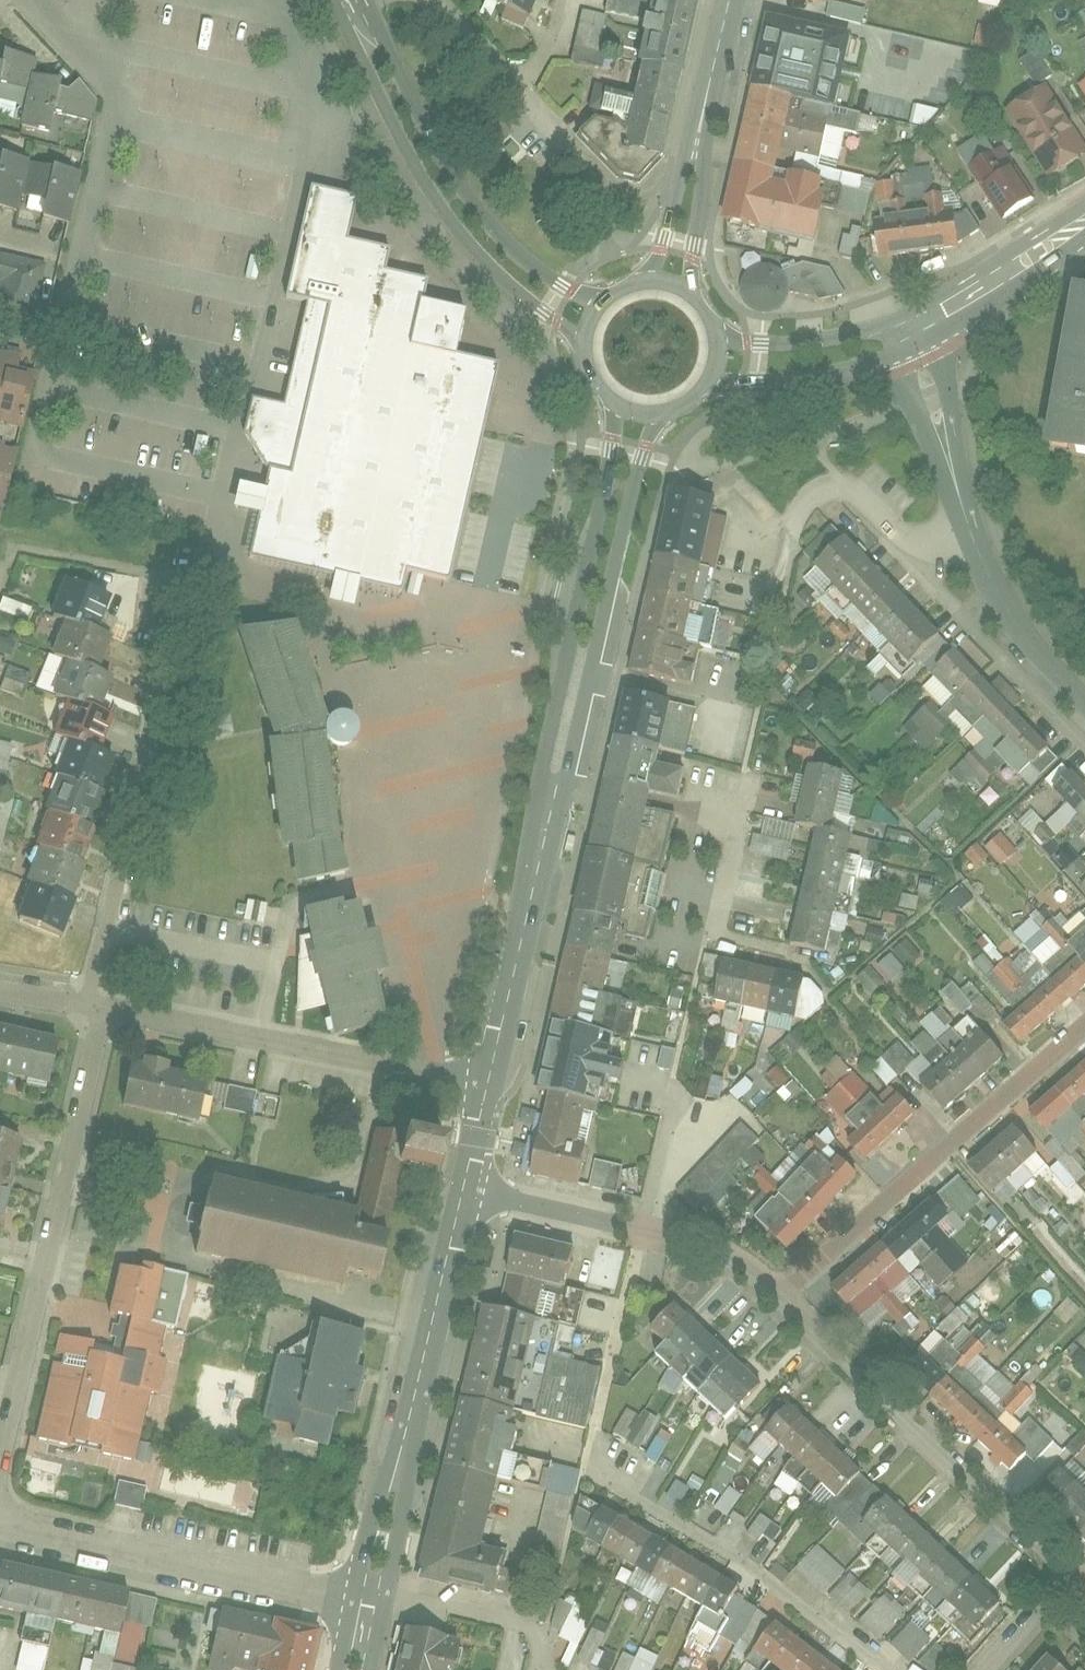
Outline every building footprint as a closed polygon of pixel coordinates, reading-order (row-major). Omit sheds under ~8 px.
[(483,1),(528,20),(537,0),(483,0),(483,1)] [(699,3),(685,0),(610,0),(607,13),(652,23),(622,151),(662,161),(699,3)] [(816,11),(819,0),(781,0),(780,2),(816,11)] [(978,3),(999,8),(1001,0),(979,0),(978,3)] [(829,1),(825,16),(861,24),(865,9),(829,1)] [(579,10),(569,60),(603,67),(608,43),(601,41),(606,15),(579,10)] [(824,51),(831,26),(802,19),(799,28),(775,23),(731,230),(810,250),(817,219),(845,226),(854,189),(828,183),(840,137),(851,140),(856,119),(920,135),(928,104),(880,92),(887,66),(824,51)] [(46,55),(0,46),(0,79),(21,83),(13,125),(46,131),(50,110),(85,117),(85,109),(83,93),(79,88),(41,81),(46,55)] [(1033,72),(995,100),(1049,172),(1084,145),(1084,141),(1033,72)] [(1075,92),(1084,108),(1084,85),(1075,92)] [(1007,146),(968,175),(996,212),(1035,182),(1007,146)] [(62,223),(78,168),(0,148),(0,210),(12,213),(18,190),(40,196),(34,215),(62,223)] [(855,253),(957,244),(954,203),(932,204),(929,169),(888,172),(891,208),(852,212),(855,253)] [(290,398),(255,400),(246,439),(271,469),(266,487),(237,481),(232,506),(260,512),(254,546),(250,565),(331,581),(325,610),(351,615),(357,587),(400,595),(420,599),(425,574),(446,578),(497,363),(455,353),(463,308),(423,299),(426,279),(384,270),(388,247),(346,238),(356,193),(312,183),(289,293),(312,298),(290,398)] [(0,253),(0,308),(39,309),(40,253),(0,253)] [(790,296),(791,290),(791,284),(789,279),(783,272),(778,269),(774,267),(765,266),(759,267),(755,269),(751,272),(748,274),(746,278),(743,283),(742,287),(742,292),(745,301),(750,308),(758,313),(764,314),(768,315),(773,314),(778,312),(784,308),(789,300),(790,296)] [(1065,370),(1084,373),(1084,293),(1077,292),(1065,370)] [(17,420),(31,359),(0,352),(0,417),(17,420)] [(1065,370),(1052,452),(1084,457),(1084,373),(1065,370)] [(12,443),(0,441),(0,496),(12,443)] [(717,486),(672,476),(632,664),(695,678),(700,656),(681,652),(717,486)] [(914,662),(944,631),(843,530),(812,561),(914,662)] [(54,751),(65,754),(21,913),(61,925),(107,758),(99,755),(111,715),(97,711),(109,669),(103,667),(112,635),(101,632),(111,595),(68,583),(58,620),(67,623),(57,659),(66,661),(55,699),(67,702),(54,751)] [(335,842),(323,736),(331,743),(338,745),(349,745),(355,739),(359,732),(356,718),(347,710),(336,710),(331,713),(324,722),(323,723),(319,723),(288,622),(240,635),(273,741),(265,743),(280,853),(289,851),(293,886),(350,874),(342,841),(335,842)] [(1049,743),(957,651),(935,673),(1026,765),(1049,743)] [(29,673),(6,667),(0,686),(0,689),(23,696),(29,673)] [(670,695),(631,687),(553,1023),(615,1037),(632,966),(610,961),(617,930),(645,936),(671,817),(652,813),(658,784),(684,790),(689,767),(656,760),(670,695)] [(2,849),(11,797),(1,795),(10,743),(0,741),(0,849),(2,849)] [(792,823),(816,829),(791,937),(828,945),(853,833),(832,829),(845,772),(806,763),(792,823)] [(1074,769),(1051,792),(1084,825),(1084,780),(1074,769)] [(753,834),(748,852),(787,862),(796,825),(764,817),(759,836),(753,834)] [(1000,831),(983,847),(1000,865),(1017,850),(1000,831)] [(977,868),(989,856),(977,843),(964,855),(977,868)] [(954,916),(973,899),(960,885),(941,902),(954,916)] [(340,899),(302,908),(312,953),(307,955),(312,978),(318,976),(331,1035),(370,1025),(369,1021),(385,1017),(374,974),(387,971),(377,928),(365,931),(358,900),(342,904),(340,899)] [(1079,945),(1004,1016),(1021,1034),(1084,972),(1084,913),(1066,931),(1079,945)] [(893,983),(922,954),(905,937),(876,966),(893,983)] [(799,1018),(807,976),(725,959),(717,1001),(799,1018)] [(1007,1000),(1026,981),(1004,959),(985,978),(1007,1000)] [(971,982),(958,990),(954,983),(942,990),(957,1014),(981,999),(971,982)] [(615,1037),(553,1023),(538,1092),(550,1094),(598,1104),(600,1104),(606,1077),(622,1081),(625,1067),(609,1064),(615,1037)] [(1007,1049),(984,1024),(928,1078),(951,1102),(1007,1049)] [(0,1029),(0,1071),(54,1080),(61,1040),(0,1029)] [(918,1056),(934,1048),(927,1032),(910,1040),(918,1056)] [(889,1086),(914,1058),(896,1042),(871,1070),(889,1086)] [(671,1070),(676,1050),(662,1047),(657,1067),(671,1070)] [(831,1090),(852,1070),(838,1056),(818,1077),(831,1090)] [(1040,1097),(1062,1121),(1084,1100),(1084,1056),(1040,1097)] [(203,1121),(214,1075),(135,1057),(125,1103),(203,1121)] [(934,1106),(911,1080),(853,1132),(876,1158),(934,1106)] [(580,1185),(598,1104),(550,1094),(534,1175),(580,1185)] [(0,1098),(0,1218),(3,1219),(27,1104),(0,1098)] [(970,1153),(995,1180),(1045,1135),(1020,1108),(970,1153)] [(752,1146),(733,1127),(668,1189),(686,1209),(752,1146)] [(211,1174),(194,1254),(342,1287),(345,1272),(378,1278),(402,1162),(440,1170),(447,1137),(404,1128),(403,1134),(375,1128),(356,1210),(211,1174)] [(869,1169),(842,1143),(765,1221),(791,1247),(869,1169)] [(804,1144),(789,1160),(798,1168),(812,1152),(804,1144)] [(617,1192),(623,1166),(594,1159),(588,1185),(617,1192)] [(955,1217),(934,1192),(829,1283),(851,1307),(955,1217)] [(430,1575),(432,1575),(493,1590),(505,1541),(483,1535),(497,1476),(542,1486),(549,1457),(503,1446),(527,1345),(561,1354),(576,1290),(561,1287),(569,1254),(523,1243),(509,1299),(497,1296),(430,1575)] [(61,1337),(38,1438),(136,1460),(151,1393),(160,1395),(168,1360),(159,1358),(166,1327),(177,1329),(189,1275),(143,1265),(141,1273),(121,1269),(111,1313),(122,1316),(119,1327),(113,1326),(111,1338),(116,1339),(114,1349),(61,1337)] [(739,1406),(763,1379),(681,1306),(657,1332),(739,1406)] [(318,1321),(307,1363),(275,1356),(262,1420),(284,1425),(281,1436),(326,1447),(336,1410),(356,1415),(367,1370),(361,1368),(368,1333),(318,1321)] [(1026,1433),(926,1342),(902,1367),(1002,1459),(1026,1433)] [(572,1420),(582,1362),(550,1357),(540,1414),(572,1420)] [(839,1498),(865,1470),(786,1395),(759,1423),(839,1498)] [(641,1450),(656,1420),(627,1406),(612,1436),(641,1450)] [(1084,1445),(1084,1431),(1083,1429),(1067,1448),(1075,1456),(1084,1445)] [(656,1463),(671,1436),(660,1430),(645,1457),(656,1463)] [(1057,1464),(1034,1489),(1084,1536),(1084,1490),(1057,1464)] [(118,1480),(112,1506),(140,1512),(146,1486),(118,1480)] [(678,1508),(688,1488),(674,1481),(664,1501),(678,1508)] [(729,1487),(714,1508),(726,1517),(742,1496),(729,1487)] [(1006,1601),(892,1494),(865,1523),(979,1630),(1006,1601)] [(781,1621),(777,1625),(748,1603),(752,1598),(614,1509),(591,1539),(730,1625),(734,1620),(761,1639),(753,1649),(781,1669),(846,1669),(781,1621)] [(758,1541),(762,1535),(773,1542),(782,1528),(760,1513),(746,1533),(758,1541)] [(818,1544),(796,1568),(824,1594),(846,1570),(818,1544)] [(22,1610),(12,1654),(39,1660),(48,1620),(109,1633),(101,1669),(135,1669),(150,1601),(0,1565),(0,1605),(22,1610)] [(847,1615),(870,1591),(850,1573),(828,1597),(847,1615)] [(884,1593),(859,1621),(880,1639),(904,1611),(884,1593)] [(548,1632),(575,1641),(586,1610),(559,1601),(548,1632)] [(322,1630),(273,1619),(221,1608),(207,1669),(233,1669),(234,1668),(241,1669),(313,1669),(322,1630)] [(597,1619),(580,1655),(592,1662),(610,1626),(597,1619)] [(891,1646),(912,1663),(931,1638),(910,1621),(891,1646)] [(456,1642),(408,1629),(399,1669),(449,1669),(456,1642)] [(1052,1644),(1028,1669),(1081,1669),(1052,1644)] [(636,1657),(622,1652),(615,1669),(652,1669),(658,1655),(639,1648),(636,1657)]
